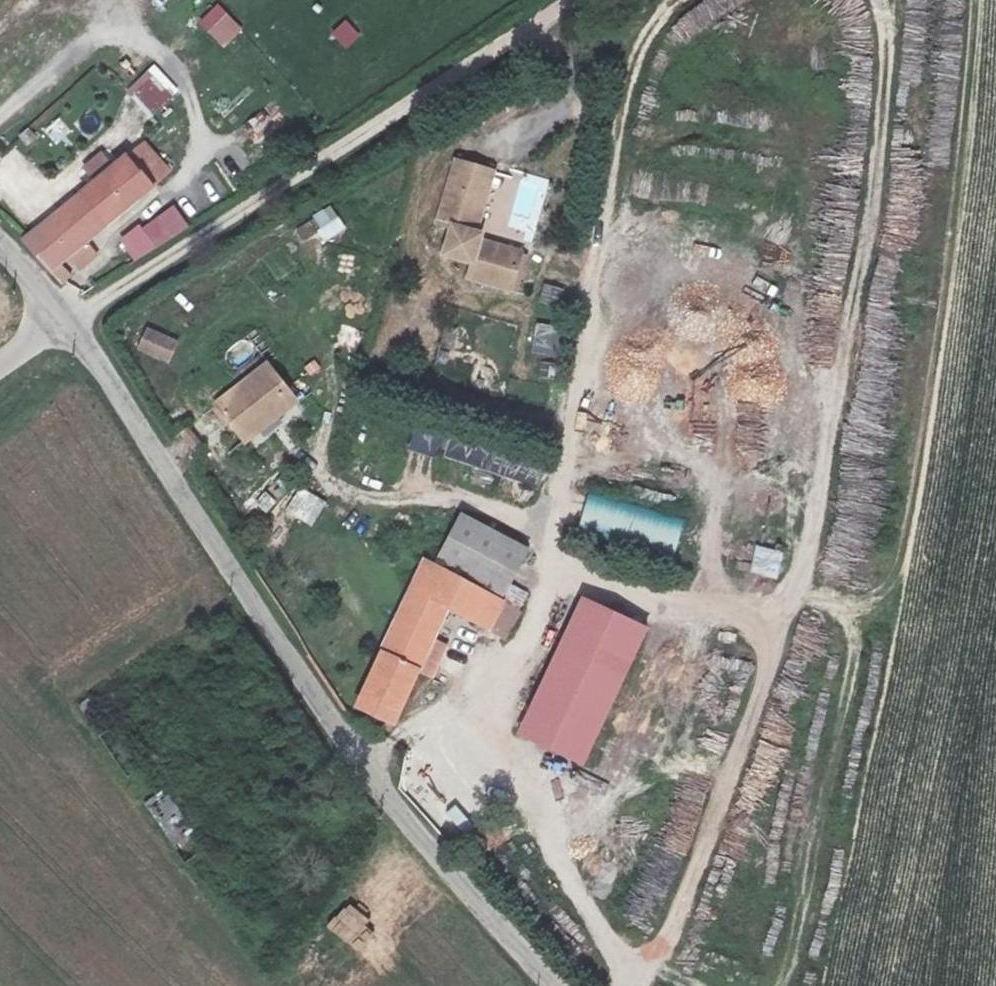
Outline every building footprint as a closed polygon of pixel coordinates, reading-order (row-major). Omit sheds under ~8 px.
[(217,4),(197,24),(223,50),(243,30),(217,4)] [(352,49),(360,29),(339,20),(330,40),(352,49)] [(128,88),(154,116),(180,92),(154,64),(128,88)] [(18,244),(46,275),(151,196),(125,161),(18,244)] [(451,230),(443,256),(468,265),(463,279),(507,293),(519,258),(471,242),(493,175),(454,164),(435,225),(451,230)] [(119,242),(135,264),(189,226),(173,204),(119,242)] [(333,207),(310,218),(322,242),(345,231),(333,207)] [(538,303),(559,309),(565,289),(544,283),(538,303)] [(330,348),(356,356),(365,330),(339,322),(330,348)] [(530,327),(532,356),(560,354),(558,325),(530,327)] [(136,352),(170,365),(180,341),(146,328),(136,352)] [(458,372),(464,350),(439,344),(434,365),(458,372)] [(269,361),(215,404),(245,440),(297,399),(269,361)] [(437,459),(442,434),(412,428),(407,452),(437,459)] [(447,442),(443,468),(542,484),(546,458),(447,442)] [(298,487),(284,513),(312,528),(327,503),(298,487)] [(673,559),(684,520),(588,493),(577,532),(673,559)] [(435,557),(502,596),(527,553),(460,514),(435,557)] [(754,548),(748,575),(778,582),(784,554),(754,548)] [(369,664),(408,684),(448,604),(488,623),(502,596),(435,557),(423,551),(369,664)] [(575,641),(597,600),(585,593),(564,634),(575,641)] [(575,641),(528,732),(580,756),(648,625),(597,600),(575,641)] [(528,732),(575,641),(564,634),(518,727),(528,732)] [(408,684),(369,664),(352,698),(391,718),(408,684)]
